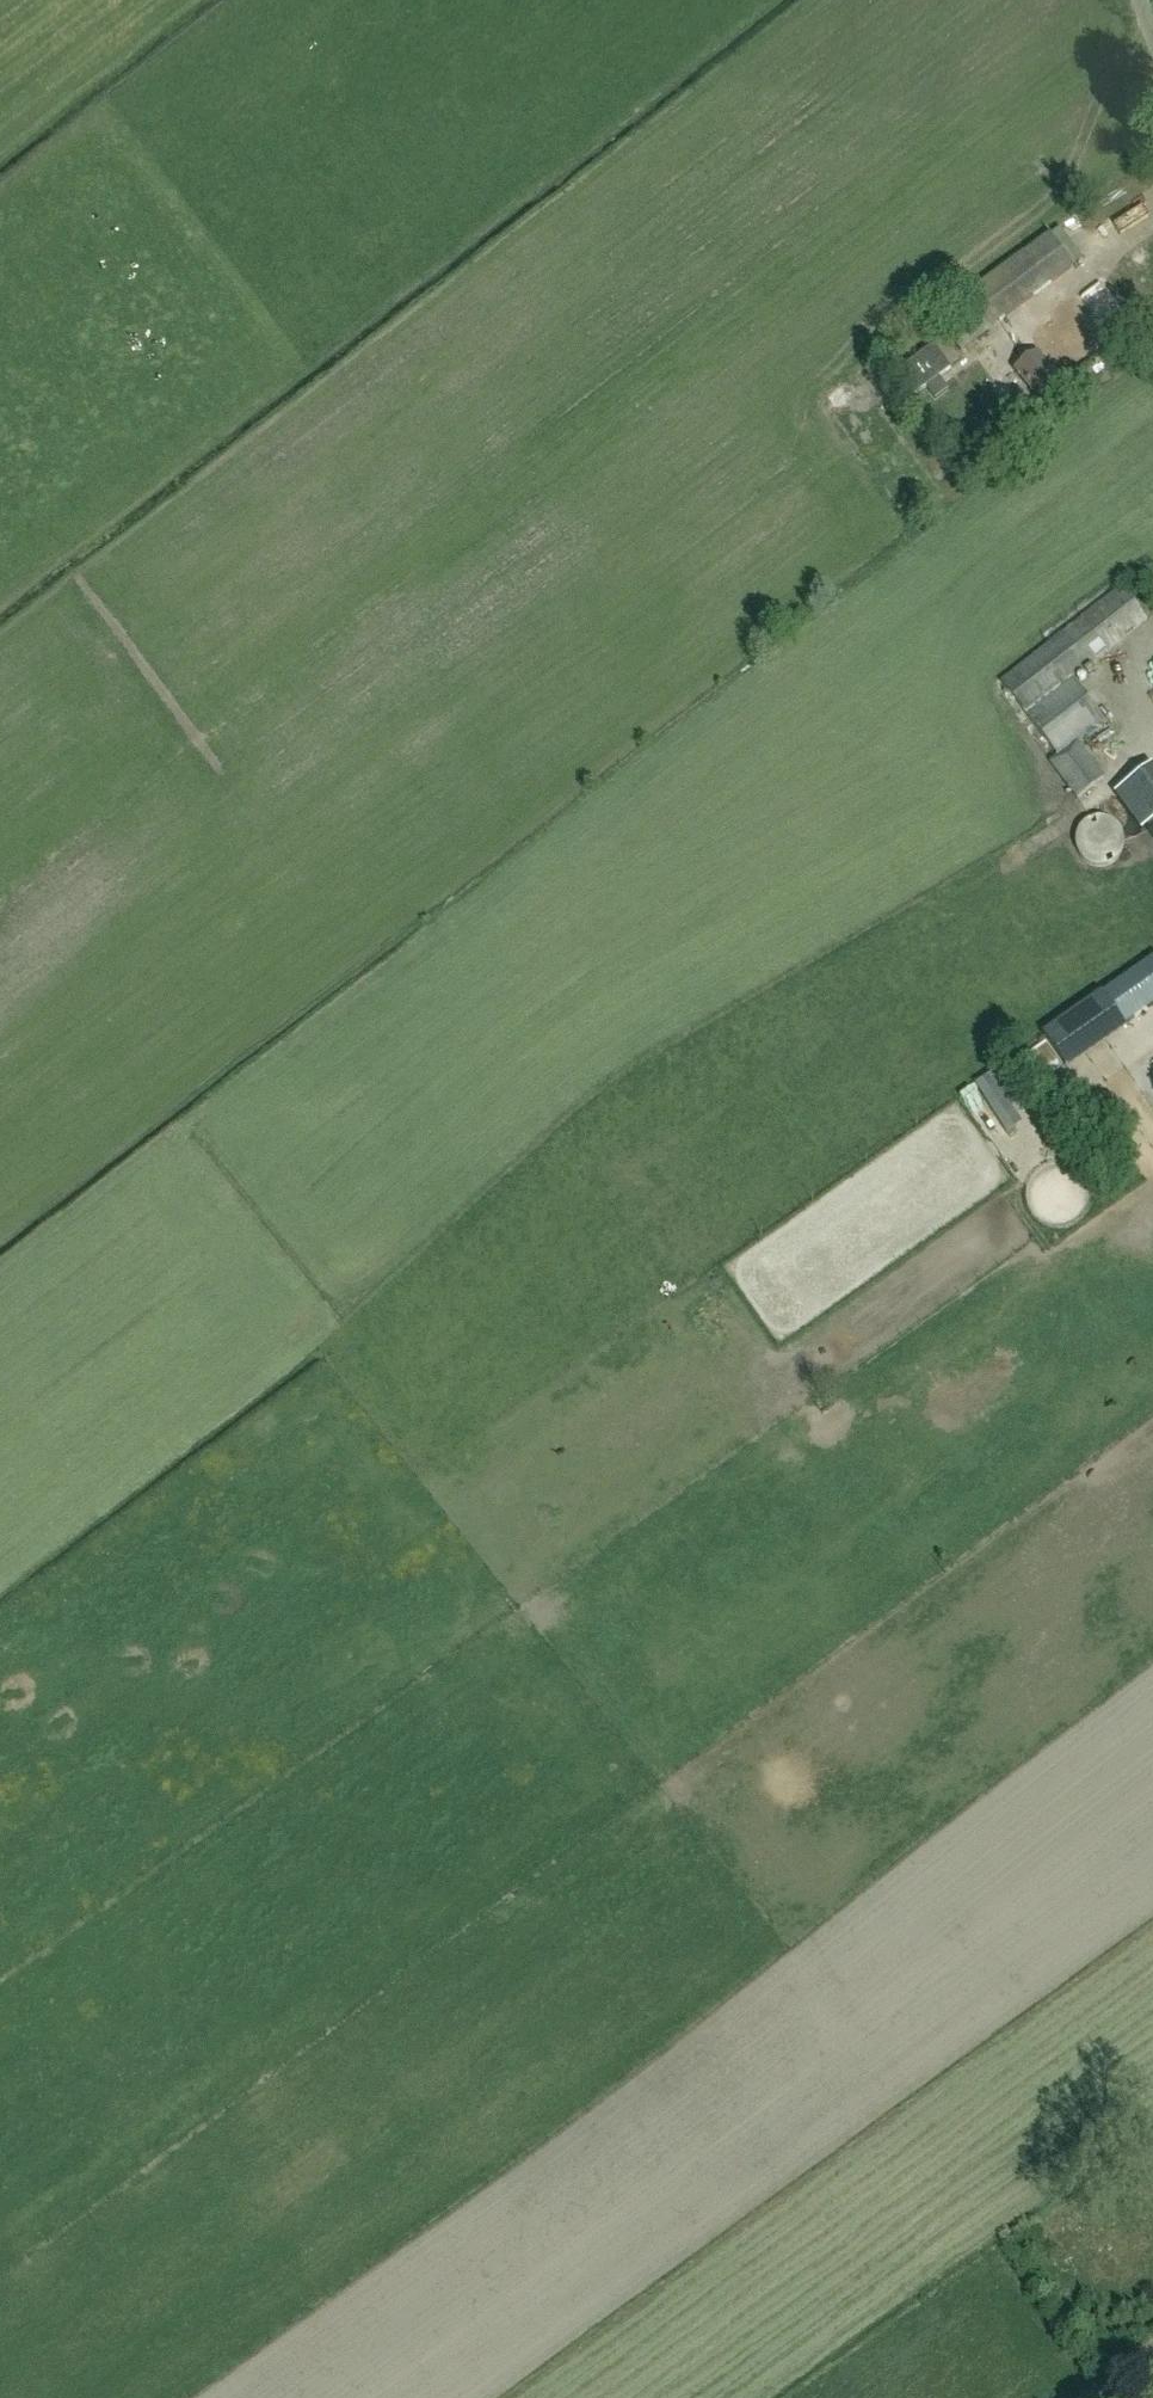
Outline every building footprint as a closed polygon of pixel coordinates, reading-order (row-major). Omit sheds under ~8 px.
[(946,333),(946,334),(923,350),(936,368),(959,351),(960,353),(992,329),(992,328),(1071,269),(1069,266),(1092,250),(1108,238),(1089,211),(1072,223),(1079,233),(1057,250),(1047,237),(1038,244),(1020,215),(1005,223),(996,210),(969,230),(987,254),(989,253),(995,259),(1003,270),(968,295),(978,310),(946,333)] [(1100,284),(1047,324),(1075,362),(1089,352),(1096,362),(1107,354),(1103,348),(1131,327),(1100,284)] [(1036,402),(1062,382),(1038,351),(1012,371),(1036,402)] [(1121,588),(1060,637),(1001,683),(1058,756),(1049,763),(1077,798),(1103,778),(1076,742),(1090,731),(1102,721),(1092,708),(1119,688),(1097,660),(1147,620),(1121,588)] [(1142,681),(1152,699),(1152,675),(1142,681)] [(1076,833),(1075,843),(1077,852),(1082,860),(1090,865),(1099,867),(1108,865),(1116,860),(1122,852),(1123,843),(1122,833),(1116,826),(1108,820),(1099,818),(1090,820),(1082,826),(1076,833)] [(1144,828),(1152,840),(1152,821),(1144,828)] [(1102,995),(1043,1036),(1065,1067),(1124,1026),(1102,995)]
